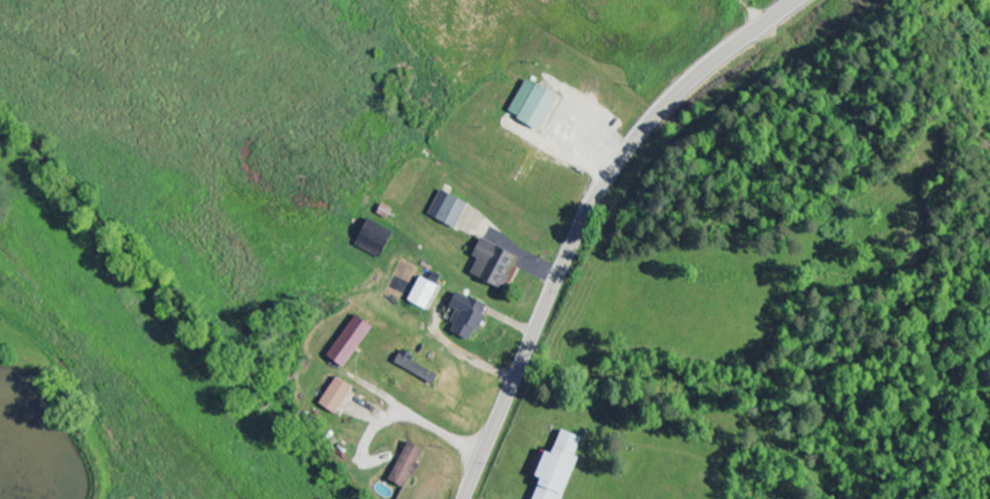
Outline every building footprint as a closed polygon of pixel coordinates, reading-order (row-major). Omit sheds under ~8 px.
[(530,80),(512,114),(545,131),(563,97),(530,80)] [(431,218),(461,229),(471,203),(442,192),(431,218)] [(398,233),(372,221),(360,248),(385,260),(398,233)] [(474,276),(506,290),(521,256),(485,240),(477,259),(482,261),(474,276)] [(430,312),(442,287),(423,278),(411,302),(430,312)] [(455,333),(476,343),(492,308),(460,293),(453,308),(460,311),(454,324),(459,326),(455,333)] [(330,357),(347,369),(377,328),(360,316),(330,357)] [(398,367),(437,384),(441,375),(414,363),(417,356),(405,351),(398,367)] [(339,416),(356,389),(339,379),(323,406),(339,416)] [(582,459),(579,458),(586,439),(566,432),(557,456),(545,452),(537,476),(545,479),(539,498),(568,498),(582,459)] [(394,482),(411,490),(427,450),(410,443),(394,482)]
